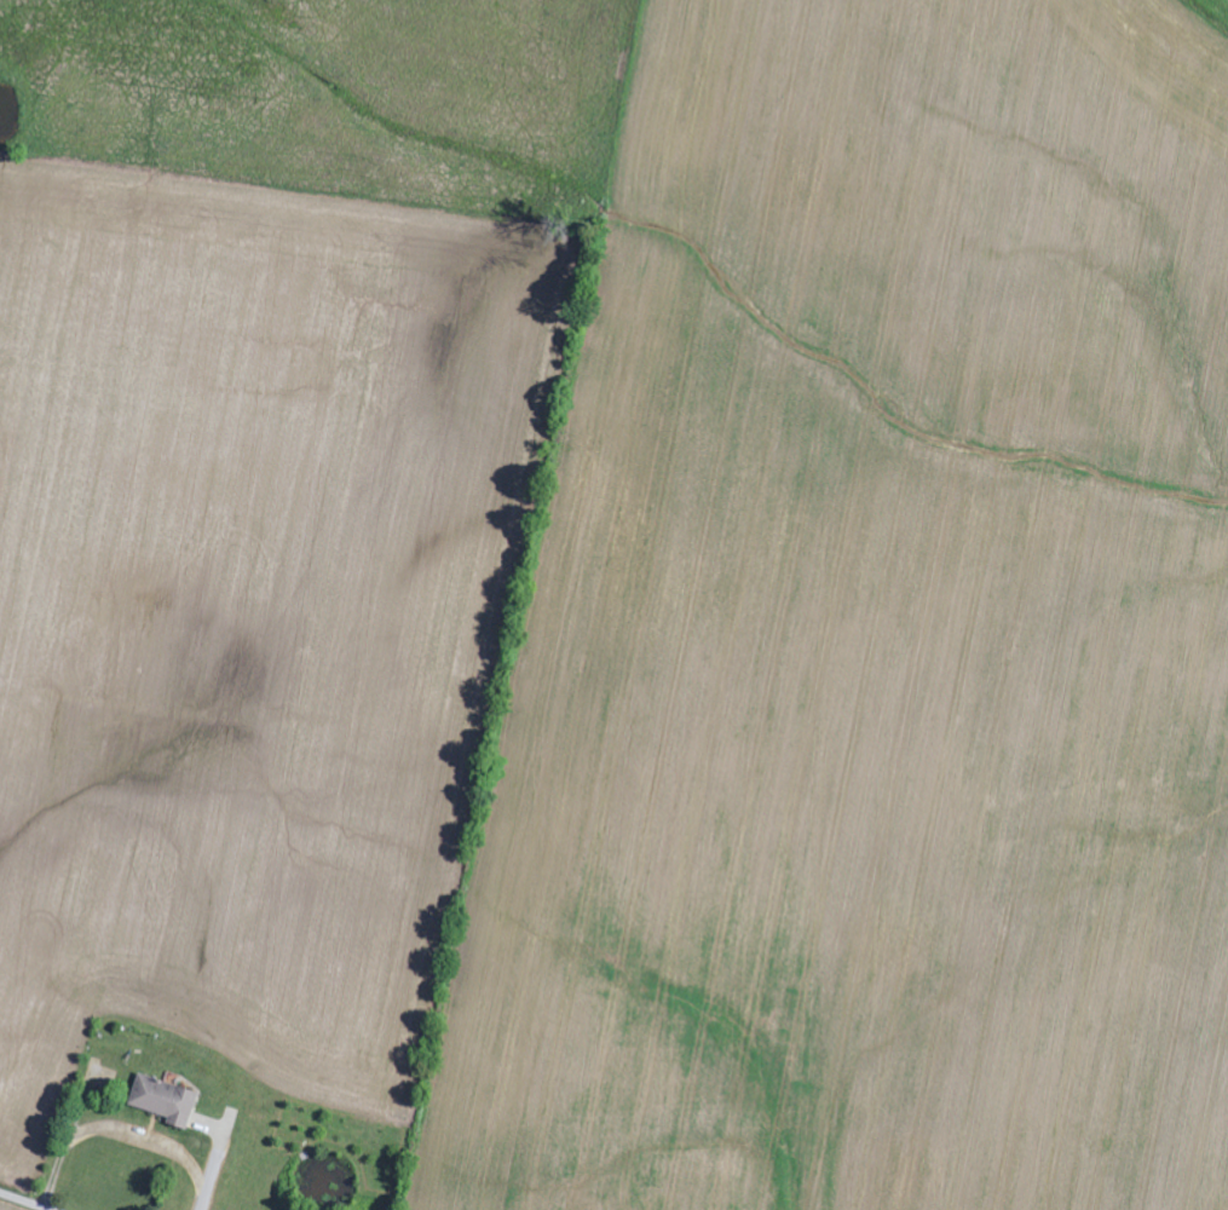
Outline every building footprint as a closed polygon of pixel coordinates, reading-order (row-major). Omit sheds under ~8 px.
[(191,1130),(201,1091),(139,1075),(132,1107),(172,1117),(170,1125),(191,1130)]
